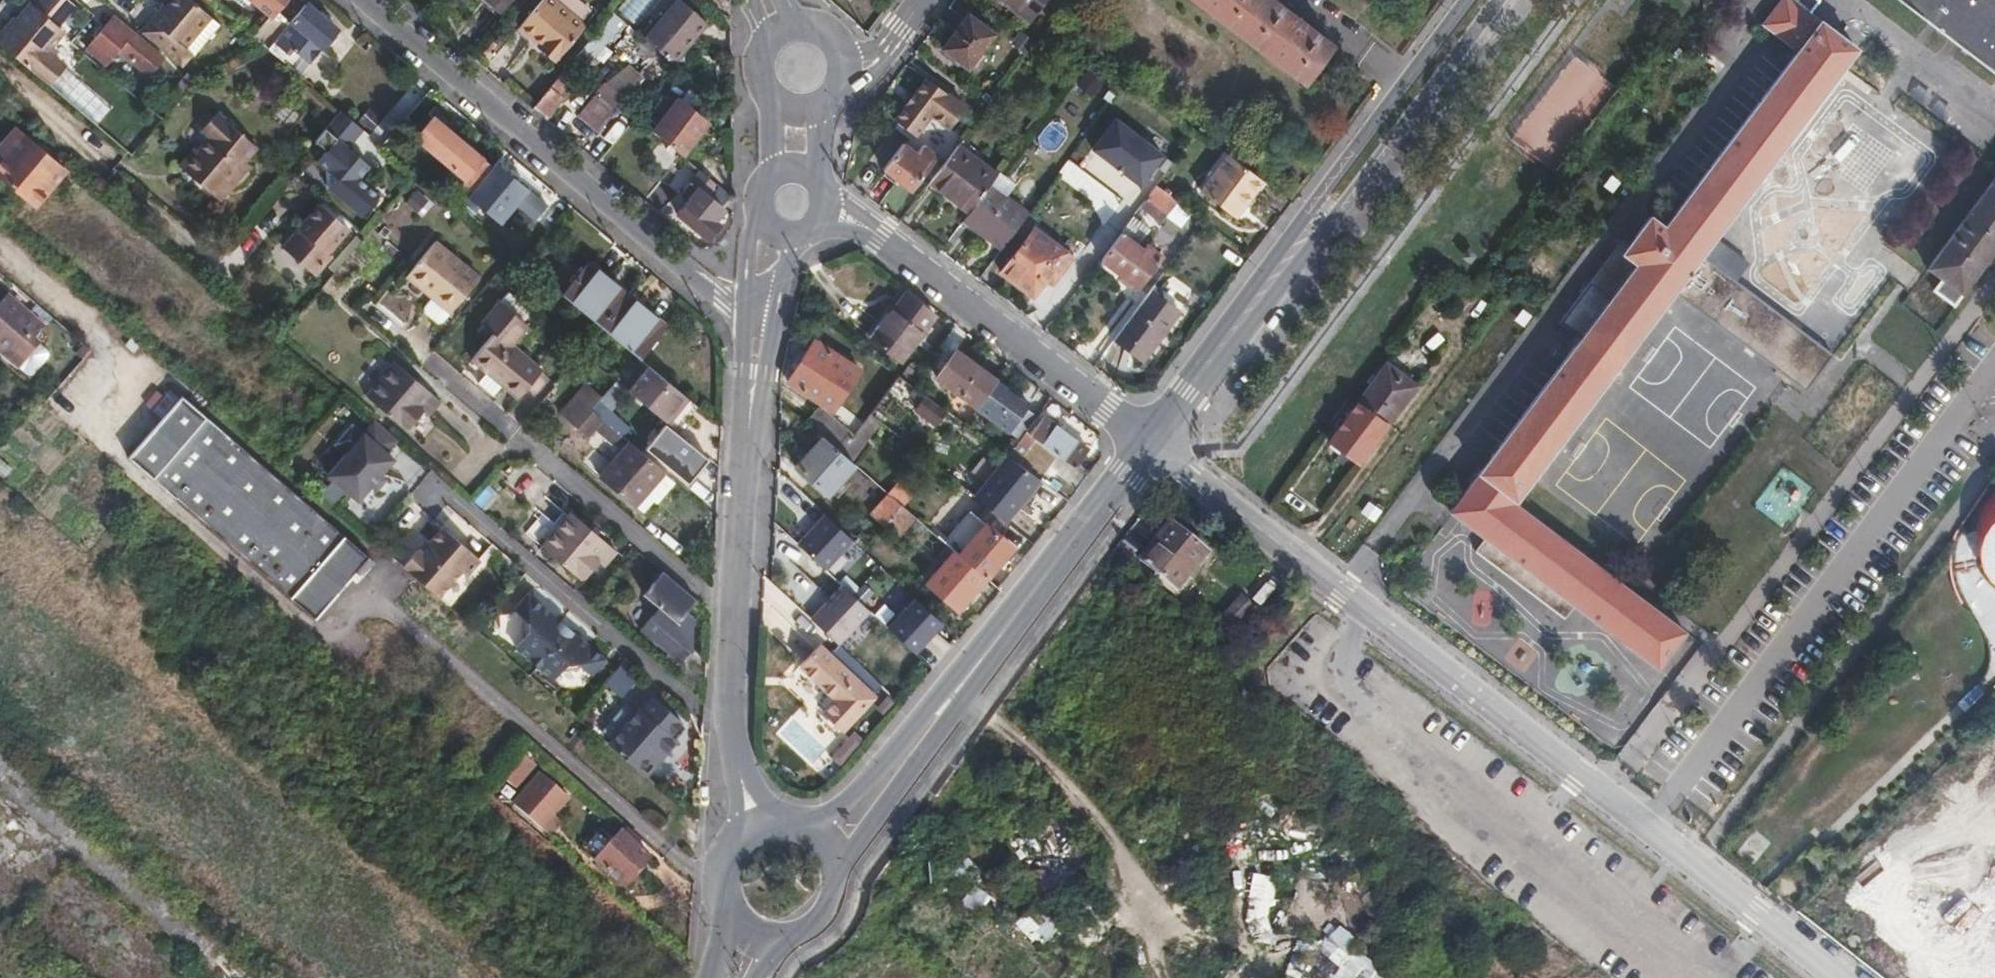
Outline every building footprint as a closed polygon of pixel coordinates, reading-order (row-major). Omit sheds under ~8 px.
[(0,32),(0,42),(44,81),(60,62),(43,47),(60,28),(54,23),(72,3),(68,0),(31,0),(29,2),(28,1),(0,32)] [(208,14),(191,0),(167,0),(160,8),(157,6),(137,28),(178,63),(189,50),(180,44),(208,14)] [(274,6),(277,9),(285,0),(267,0),(274,6)] [(500,11),(510,0),(487,0),(500,11)] [(520,28),(534,40),(536,38),(542,44),(538,49),(556,63),(585,28),(551,0),(544,0),(520,28)] [(636,29),(652,12),(650,10),(660,0),(625,0),(616,10),(636,29)] [(646,39),(664,54),(674,62),(707,22),(682,0),(679,0),(646,39)] [(1030,21),(1045,0),(1002,0),(1030,21)] [(1306,84),(1334,47),(1272,0),(1196,0),(1306,84)] [(1487,539),(1574,606),(1660,669),(1687,633),(1516,502),(1674,291),(1808,391),(1834,356),(1737,282),(1702,255),(1716,238),(1795,132),(1858,48),(1810,13),(1820,0),(1784,0),(1766,24),(1799,50),(1734,140),(1665,228),(1651,218),(1630,245),(1624,240),(1563,320),(1584,336),(1453,512),(1487,539)] [(1994,61),(1994,0),(1911,0),(1994,61)] [(337,29),(304,1),(290,18),(266,47),(286,64),(300,49),(311,58),(321,44),(330,46),(333,40),(336,37),(331,34),(334,31),(337,29)] [(266,47),(290,18),(277,9),(274,6),(251,34),(266,47)] [(192,53),(218,22),(208,14),(180,44),(189,50),(192,53)] [(970,17),(946,48),(969,66),(993,35),(970,17)] [(141,66),(153,53),(112,19),(87,47),(107,63),(120,49),(141,66)] [(585,48),(568,68),(576,76),(593,56),(585,48)] [(150,74),(161,60),(153,53),(141,66),(150,74)] [(568,68),(534,108),(547,118),(561,102),(557,99),(576,76),(568,68)] [(183,87),(194,76),(186,69),(176,80),(183,87)] [(928,78),(896,121),(917,136),(932,116),(934,117),(948,115),(957,121),(967,108),(928,78)] [(577,123),(594,138),(622,105),(605,90),(577,123)] [(685,102),(658,134),(686,158),(709,132),(704,128),(709,122),(685,102)] [(398,116),(386,106),(370,125),(383,136),(398,116)] [(175,162),(216,197),(249,159),(245,155),(255,144),(217,109),(202,126),(207,130),(196,142),(194,141),(175,162)] [(948,115),(934,117),(951,130),(957,121),(948,115)] [(1111,116),(1086,149),(1138,189),(1163,155),(1111,116)] [(432,117),(414,137),(465,180),(483,158),(432,117)] [(348,120),(332,139),(320,128),(309,141),(322,152),(305,171),(359,218),(378,196),(358,178),(383,150),(348,120)] [(13,123),(0,137),(0,139),(8,147),(0,156),(0,174),(32,202),(63,168),(13,123)] [(8,147),(0,139),(0,156),(8,147)] [(905,145),(886,170),(913,190),(939,156),(925,146),(918,154),(905,145)] [(959,147),(931,183),(969,213),(991,184),(997,176),(959,147)] [(1263,179),(1229,154),(1203,190),(1234,213),(1240,204),(1243,205),(1263,179)] [(496,227),(514,206),(534,223),(547,207),(492,162),(462,199),(496,227)] [(715,219),(732,198),(693,164),(673,187),(690,201),(680,214),(709,238),(721,224),(715,219)] [(1931,269),(1943,280),(1936,290),(1956,305),(1994,252),(1994,182),(1966,220),(1931,269)] [(969,213),(964,221),(1002,251),(1030,214),(991,184),(969,213)] [(411,192),(404,206),(422,216),(429,202),(411,192)] [(349,225),(317,198),(282,240),(318,271),(334,252),(329,248),(349,225)] [(1030,214),(1002,251),(1013,259),(1005,271),(1036,296),(1055,270),(1060,274),(1072,258),(1036,230),(1041,222),(1030,214)] [(1121,233),(1102,258),(1140,287),(1163,257),(1149,246),(1145,251),(1121,233)] [(459,296),(478,272),(434,238),(415,260),(459,296)] [(1751,264),(1716,238),(1702,255),(1737,282),(1751,264)] [(418,281),(427,270),(415,260),(407,271),(418,281)] [(600,326),(626,296),(585,261),(559,292),(575,306),(600,326)] [(451,305),(459,296),(427,270),(418,281),(431,292),(433,290),(451,305)] [(19,365),(39,340),(34,335),(44,323),(5,291),(0,297),(0,349),(19,365)] [(1153,291),(1118,339),(1146,360),(1181,312),(1153,291)] [(908,292),(873,337),(903,359),(937,315),(908,292)] [(635,355),(661,324),(626,296),(600,326),(635,355)] [(480,317),(457,344),(515,393),(538,365),(480,317)] [(818,341),(791,382),(833,409),(860,369),(818,341)] [(965,404),(955,416),(965,423),(978,406),(997,380),(958,352),(939,377),(972,402),(969,407),(965,404)] [(879,360),(872,354),(865,364),(873,369),(879,360)] [(425,412),(438,397),(393,357),(363,391),(400,424),(403,420),(406,423),(420,407),(425,412)] [(627,359),(612,377),(614,379),(625,388),(675,430),(690,411),(627,359)] [(1388,363),(1359,402),(1389,424),(1418,385),(1388,363)] [(947,410),(912,384),(900,375),(893,384),(872,414),(881,421),(897,434),(915,409),(935,425),(947,410)] [(614,379),(591,406),(601,415),(625,388),(614,379)] [(1028,403),(997,380),(978,406),(1009,429),(1021,438),(1027,430),(1040,413),(1028,403)] [(591,406),(583,399),(566,418),(588,436),(594,429),(608,440),(618,429),(601,415),(591,406)] [(1389,424),(1359,402),(1330,441),(1360,463),(1389,424)] [(820,407),(808,422),(824,436),(844,453),(856,438),(820,407)] [(872,414),(856,438),(844,453),(853,461),(881,421),(872,414)] [(1045,417),(1032,434),(1038,438),(1077,467),(1089,450),(1045,417)] [(387,451),(398,439),(375,419),(361,434),(392,461),(395,458),(387,451)] [(372,552),(257,453),(230,430),(218,445),(359,567),(372,552)] [(1021,438),(1008,455),(1019,463),(1038,438),(1032,434),(1027,430),(1021,438)] [(358,500),(392,461),(361,434),(328,473),(358,500)] [(687,483),(710,457),(681,434),(672,445),(671,444),(668,443),(665,444),(664,446),(664,449),(667,453),(660,460),(687,483)] [(844,453),(824,436),(811,450),(817,456),(805,471),(831,493),(856,464),(853,461),(844,453)] [(631,501),(661,467),(629,438),(598,474),(631,501)] [(359,567),(218,445),(175,493),(316,615),(359,567)] [(799,464),(805,471),(817,456),(811,450),(799,464)] [(1009,456),(976,497),(1007,522),(1041,479),(1019,463),(1009,456)] [(1781,466),(1752,506),(1784,529),(1813,489),(1781,466)] [(656,500),(674,478),(661,467),(631,501),(641,509),(652,495),(656,500)] [(1952,540),(1950,573),(1956,591),(1966,604),(1980,623),(1990,640),(1990,657),(1987,680),(1994,672),(1994,476),(1952,540)] [(899,482),(890,493),(892,496),(903,505),(904,506),(914,495),(899,482)] [(874,516),(884,526),(886,524),(903,505),(892,496),(874,516)] [(927,526),(904,506),(903,505),(886,524),(898,535),(911,521),(923,531),(927,526)] [(603,562),(615,547),(568,507),(538,543),(577,575),(582,569),(586,571),(598,557),(603,562)] [(962,555),(988,578),(1014,547),(988,525),(972,512),(946,542),(958,552),(962,555)] [(825,514),(799,543),(826,568),(853,539),(825,514)] [(1169,520),(1139,557),(1176,587),(1206,550),(1169,520)] [(434,591),(456,565),(462,569),(476,554),(438,521),(425,536),(416,546),(413,543),(398,560),(434,591)] [(416,546),(425,536),(422,532),(413,543),(416,546)] [(1574,606),(1487,539),(1477,553),(1564,620),(1574,606)] [(962,555),(958,552),(931,583),(960,609),(988,578),(962,555)] [(685,613),(695,600),(658,570),(636,597),(653,610),(637,630),(674,658),(700,624),(685,613)] [(600,653),(524,587),(510,603),(520,612),(519,627),(509,638),(547,672),(554,662),(572,662),(575,659),(585,669),(600,653)] [(848,587),(815,623),(843,648),(875,612),(848,587)] [(1241,594),(1219,618),(1220,620),(1230,629),(1253,604),(1242,594),(1241,594)] [(916,598),(890,626),(918,651),(943,623),(923,604),(916,598)] [(1509,662),(1528,669),(1535,649),(1515,643),(1509,662)] [(820,648),(802,669),(840,702),(828,717),(847,733),(877,697),(820,648)] [(643,771),(671,739),(664,732),(675,720),(649,697),(637,710),(633,707),(606,739),(643,771)] [(671,739),(682,726),(675,720),(664,732),(671,739)] [(521,755),(501,779),(512,788),(532,764),(521,755)] [(541,771),(513,801),(549,833),(563,817),(554,809),(567,794),(541,771)] [(649,855),(635,842),(642,836),(626,822),(593,861),(622,885),(649,855)] [(1276,952),(1280,876),(1249,874),(1246,932),(1256,932),(1255,951),(1276,952)] [(1896,918),(1882,903),(1872,912),(1886,927),(1896,918)] [(1013,924),(1038,949),(1056,930),(1030,905),(1013,924)] [(1284,973),(1295,977),(1400,977),(1401,975),(1324,938),(1318,951),(1299,942),(1284,973)]
